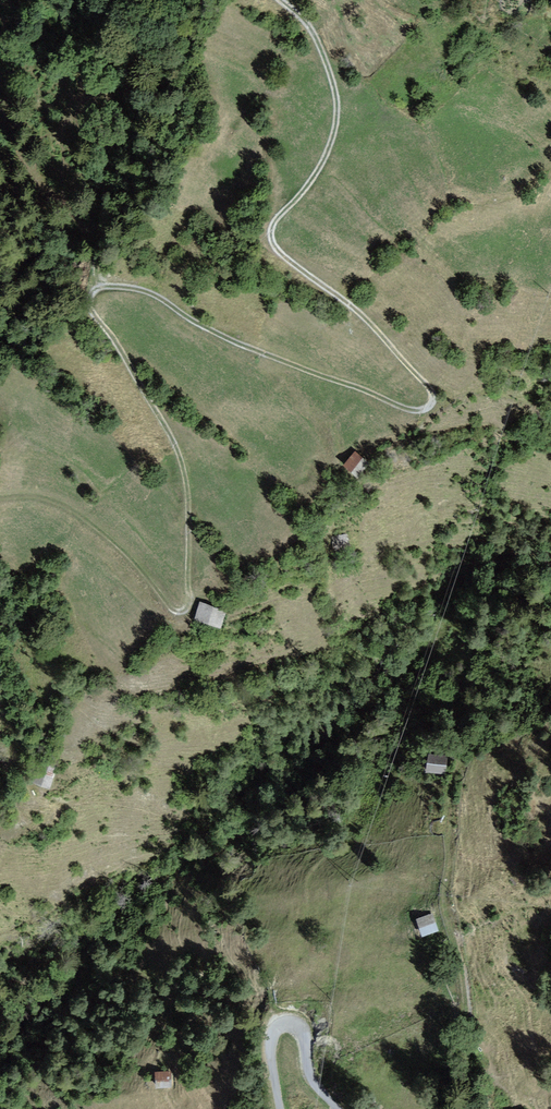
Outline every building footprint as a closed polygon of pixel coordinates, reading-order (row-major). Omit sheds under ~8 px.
[(360,454),(351,466),(366,478),(375,466),(360,454)] [(352,549),(350,538),(336,541),(339,552),(352,549)] [(229,614),(204,607),(200,622),(225,629),(229,614)] [(446,759),(429,756),(427,773),(443,776),(446,759)] [(437,932),(430,917),(419,923),(425,937),(437,932)] [(170,1073),(155,1073),(155,1088),(169,1088),(170,1073)]
